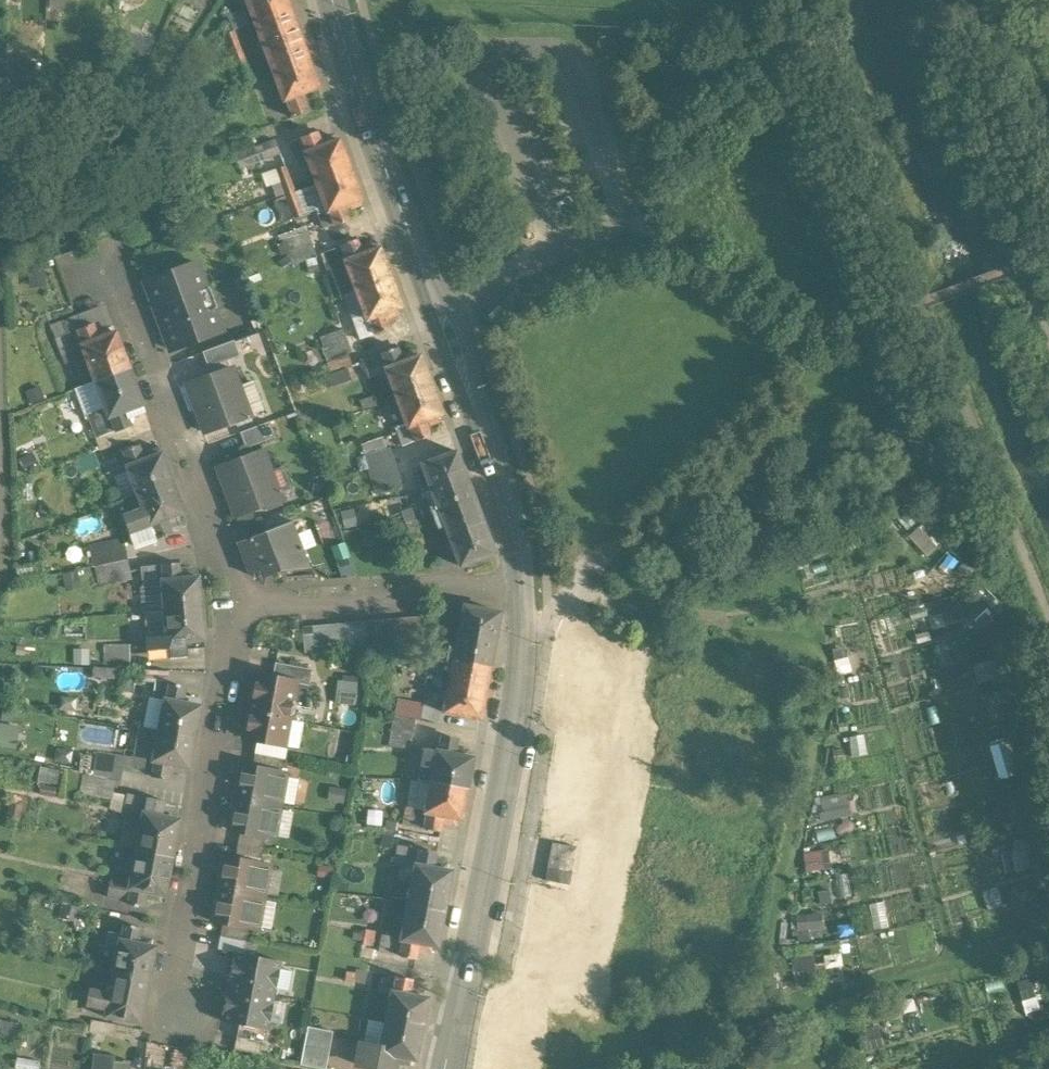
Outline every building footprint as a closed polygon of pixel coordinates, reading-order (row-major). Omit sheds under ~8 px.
[(285,101),(301,94),(318,88),(285,0),(244,0),(282,102),(285,101)] [(242,11),(227,18),(233,31),(248,24),(242,11)] [(308,112),(301,94),(285,101),(291,118),(308,112)] [(316,129),(299,136),(300,137),(305,151),(332,141),(330,134),(319,138),(316,129)] [(252,144),(257,158),(281,149),(275,135),(252,144)] [(300,137),(291,140),(293,145),(291,146),(296,159),(305,156),(303,152),(305,151),(300,137)] [(305,151),(303,152),(305,156),(315,183),(349,170),(337,139),(332,141),(305,151)] [(294,191),(284,166),(274,169),(284,195),(294,191)] [(349,170),(315,183),(324,207),(325,209),(326,209),(354,198),(359,196),(349,170)] [(294,191),(284,195),(293,217),(302,214),(294,191)] [(354,198),(326,209),(331,221),(332,223),(348,216),(345,209),(357,205),(354,198)] [(324,207),(315,210),(321,225),(331,221),(326,209),(325,209),(324,207)] [(289,239),(298,262),(318,255),(309,231),(289,239)] [(370,245),(359,249),(356,241),(340,247),(345,260),(343,261),(354,291),(390,278),(379,248),(372,251),(370,245)] [(340,247),(318,255),(323,268),(343,261),(345,260),(340,247)] [(195,263),(144,282),(153,307),(204,288),(195,263)] [(45,270),(31,273),(35,290),(48,287),(45,270)] [(390,278),(354,291),(365,320),(368,319),(373,334),(389,328),(385,319),(397,315),(394,309),(401,306),(390,278)] [(204,288),(153,307),(169,351),(221,331),(213,310),(204,288)] [(63,371),(87,362),(80,345),(82,345),(77,330),(93,324),(96,333),(107,328),(109,334),(115,332),(105,304),(44,326),(54,355),(57,354),(63,371)] [(373,334),(368,319),(365,320),(355,323),(361,338),(373,334)] [(107,328),(96,333),(93,324),(77,330),(82,345),(80,345),(87,362),(94,381),(128,368),(115,332),(109,334),(107,328)] [(341,329),(321,337),(325,349),(346,341),(341,329)] [(232,341),(200,353),(206,368),(238,357),(232,341)] [(325,349),(322,350),(327,362),(350,353),(346,341),(325,349)] [(411,352),(399,356),(396,347),(381,353),(386,369),(384,369),(395,398),(430,385),(419,356),(413,358),(411,352)] [(384,369),(386,369),(381,353),(362,360),(367,376),(384,369)] [(128,368),(94,381),(106,415),(107,418),(109,417),(114,431),(118,429),(130,425),(127,417),(138,413),(136,407),(142,405),(128,368)] [(230,369),(185,386),(202,433),(247,416),(230,369)] [(75,388),(88,422),(106,415),(94,381),(75,388)] [(430,385),(395,398),(406,427),(408,427),(414,442),(429,436),(426,427),(437,423),(435,416),(441,414),(430,385)] [(9,414),(9,427),(17,427),(17,410),(9,414)] [(106,415),(88,422),(94,438),(114,431),(109,417),(107,418),(106,415)] [(267,422),(238,433),(244,449),(273,438),(267,422)] [(414,442),(408,427),(406,427),(391,433),(397,448),(414,442)] [(114,431),(94,438),(98,449),(122,439),(118,429),(114,431)] [(361,445),(364,456),(388,449),(385,438),(361,445)] [(152,449),(141,454),(138,445),(122,451),(127,466),(126,466),(136,496),(171,483),(160,454),(155,456),(152,449)] [(388,449),(364,456),(376,494),(400,487),(388,449)] [(455,451),(421,464),(431,490),(465,477),(455,451)] [(261,452),(216,469),(234,516),(279,499),(261,452)] [(465,477),(431,490),(436,506),(440,515),(474,502),(465,477)] [(171,483),(136,496),(142,510),(148,526),(150,525),(155,539),(160,537),(161,539),(164,538),(163,536),(171,533),(168,525),(179,521),(177,515),(182,513),(171,483)] [(474,502),(440,515),(444,526),(449,540),(484,527),(474,502)] [(436,506),(430,508),(433,517),(440,515),(436,506)] [(410,508),(402,512),(406,522),(415,521),(410,508)] [(142,510),(123,517),(134,547),(155,539),(150,525),(148,526),(142,510)] [(283,511),(259,520),(263,533),(287,523),(283,511)] [(393,525),(406,522),(402,512),(389,516),(393,525)] [(440,515),(433,517),(438,529),(444,526),(440,515)] [(415,521),(406,522),(416,548),(424,545),(415,521)] [(263,533),(235,543),(247,575),(270,566),(273,572),(309,569),(292,522),(287,523),(263,533)] [(922,524),(911,532),(926,553),(938,545),(922,524)] [(484,527),(449,540),(459,567),(493,553),(484,527)] [(88,546),(93,567),(127,559),(122,538),(88,546)] [(127,559),(93,567),(97,586),(131,579),(127,559)] [(177,563),(160,564),(161,575),(162,580),(159,580),(159,583),(162,612),(199,608),(196,577),(191,577),(190,570),(178,571),(177,563)] [(146,566),(147,577),(161,575),(160,564),(146,566)] [(161,575),(147,577),(148,585),(159,583),(159,580),(162,580),(161,575)] [(948,598),(948,619),(979,618),(978,597),(948,598)] [(499,612),(462,605),(457,632),(494,639),(499,612)] [(199,608),(162,612),(164,637),(165,643),(167,643),(168,649),(169,658),(185,657),(184,647),(197,646),(196,639),(202,639),(199,608)] [(422,617),(363,623),(365,648),(425,642),(422,617)] [(363,623),(302,629),(304,653),(365,648),(363,623)] [(494,639),(457,632),(454,648),(448,647),(446,658),(489,666),(494,639)] [(540,708),(583,717),(598,643),(555,634),(540,708)] [(164,637),(152,638),(153,643),(153,650),(168,649),(167,643),(165,643),(164,637)] [(153,643),(145,643),(147,661),(154,660),(153,650),(153,643)] [(434,648),(425,645),(421,660),(430,659),(434,648)] [(109,648),(109,668),(117,668),(142,669),(141,648),(109,648)] [(623,705),(640,708),(644,675),(654,677),(657,661),(630,657),(623,705)] [(489,666),(446,658),(444,668),(450,669),(447,685),(484,692),(489,666)] [(430,659),(421,660),(418,669),(427,672),(430,659)] [(309,670),(274,663),(271,677),(293,682),(293,683),(306,686),(309,670)] [(109,668),(104,668),(104,676),(116,676),(117,668),(109,668)] [(146,682),(166,683),(167,671),(147,669),(146,682)] [(271,677),(255,675),(248,713),(286,720),(287,717),(292,714),(294,705),(290,701),(293,683),(293,682),(271,677)] [(337,702),(357,703),(358,678),(337,678),(337,702)] [(184,687),(166,683),(164,693),(163,698),(162,698),(161,701),(156,730),(193,737),(199,705),(194,705),(195,699),(182,696),(184,687)] [(484,692),(447,685),(442,712),(479,719),(484,692)] [(164,693),(152,691),(150,699),(161,701),(162,698),(163,698),(164,693)] [(424,695),(415,694),(413,706),(421,708),(424,695)] [(413,706),(400,703),(397,717),(414,721),(418,721),(421,708),(413,706)] [(286,720),(248,713),(243,739),(281,746),(286,720)] [(397,717),(392,716),(386,747),(409,747),(414,721),(397,717)] [(193,737),(156,730),(152,750),(150,759),(153,759),(150,773),(150,776),(166,779),(168,770),(181,772),(182,766),(187,767),(193,737)] [(426,732),(424,742),(438,745),(440,735),(426,732)] [(456,738),(440,735),(438,745),(437,751),(435,750),(435,753),(429,782),(466,789),(472,757),(465,756),(466,750),(454,747),(455,743),(456,738)] [(990,742),(1002,777),(1019,771),(1008,737),(990,742)] [(438,745),(424,742),(422,750),(435,753),(435,750),(437,751),(438,745)] [(132,773),(150,776),(150,773),(143,771),(145,765),(138,764),(140,757),(150,759),(152,750),(137,747),(132,773)] [(955,755),(959,773),(984,766),(979,748),(955,755)] [(115,767),(112,781),(118,782),(123,782),(127,761),(90,754),(86,776),(103,779),(106,766),(115,767)] [(279,759),(253,754),(251,767),(276,772),(279,759)] [(150,759),(140,757),(138,764),(145,765),(143,771),(150,773),(153,759),(150,759)] [(410,765),(402,763),(399,777),(407,778),(410,765)] [(251,767),(240,765),(235,792),(230,797),(279,806),(285,774),(276,772),(251,767)] [(106,766),(103,779),(112,781),(115,767),(106,766)] [(118,782),(112,781),(110,794),(101,792),(103,779),(86,776),(81,796),(114,802),(118,782)] [(112,781),(103,779),(101,792),(110,794),(112,781)] [(466,789),(429,782),(424,812),(425,812),(422,827),(438,830),(440,821),(452,824),(453,817),(460,819),(466,789)] [(847,792),(824,796),(827,816),(850,812),(847,792)] [(145,798),(124,794),(120,815),(139,818),(140,812),(143,813),(145,798)] [(279,806),(230,797),(233,803),(228,830),(238,832),(264,837),(273,838),(279,806)] [(162,801),(145,798),(143,813),(140,812),(139,818),(133,851),(170,858),(177,820),(172,819),(174,813),(160,810),(162,801)] [(422,827),(425,812),(424,812),(404,808),(402,823),(422,827)] [(399,823),(388,821),(385,843),(395,845),(399,823)] [(264,837),(238,832),(236,845),(261,850),(264,837)] [(575,848),(551,843),(544,880),(568,885),(575,848)] [(261,850),(236,845),(233,857),(259,862),(261,850)] [(414,864),(415,864),(418,849),(397,845),(395,860),(414,864)] [(434,852),(418,849),(415,864),(414,864),(407,902),(443,909),(450,870),(443,869),(445,862),(433,860),(434,852)] [(170,858),(133,851),(127,882),(108,879),(105,896),(126,900),(125,903),(142,906),(144,898),(157,900),(158,895),(163,896),(170,858)] [(233,857),(223,855),(217,889),(262,897),(268,864),(259,862),(233,857)] [(86,876),(61,871),(56,896),(81,901),(86,876)] [(262,897),(217,889),(210,920),(246,927),(255,929),(262,897)] [(443,909),(407,902),(400,939),(401,940),(398,955),(414,958),(416,949),(428,951),(429,945),(436,946),(443,909)] [(793,912),(795,940),(824,938),(823,911),(793,912)] [(246,927),(221,922),(218,937),(243,941),(246,927)] [(137,937),(139,928),(121,924),(119,935),(118,939),(116,947),(112,971),(148,978),(154,947),(148,946),(149,940),(137,937)] [(119,935),(107,932),(105,945),(116,947),(118,939),(119,935)] [(243,941),(218,937),(216,949),(234,952),(241,953),(243,941)] [(241,953),(234,952),(233,957),(231,957),(226,981),(228,981),(227,987),(271,995),(272,987),(275,988),(278,968),(276,967),(277,960),(241,953)] [(148,978),(112,971),(107,993),(90,990),(87,1004),(105,1007),(103,1016),(135,1022),(138,1007),(142,1008),(148,978)] [(368,993),(389,998),(390,991),(391,991),(394,976),(372,972),(368,993)] [(410,979),(394,976),(391,991),(390,991),(389,998),(384,1022),(420,1029),(426,998),(419,997),(421,990),(408,988),(410,979)] [(271,995),(227,987),(227,991),(225,991),(220,1015),(222,1015),(221,1021),(237,1024),(263,1029),(264,1029),(266,1021),(269,1022),(272,1003),(269,1002),(271,995)] [(113,1024),(89,1019),(87,1031),(111,1035),(113,1024)] [(384,1022),(380,1047),(360,1043),(356,1063),(385,1068),(392,1068),(394,1062),(407,1065),(408,1059),(415,1060),(420,1029),(384,1022)] [(263,1029),(237,1024),(233,1049),(259,1054),(263,1029)] [(306,1027),(299,1065),(318,1068),(324,1068),(331,1031),(306,1027)] [(173,1050),(172,1068),(188,1068),(189,1051),(173,1050)] [(93,1053),(91,1068),(127,1068),(128,1062),(120,1061),(119,1064),(111,1063),(112,1056),(93,1053)]
